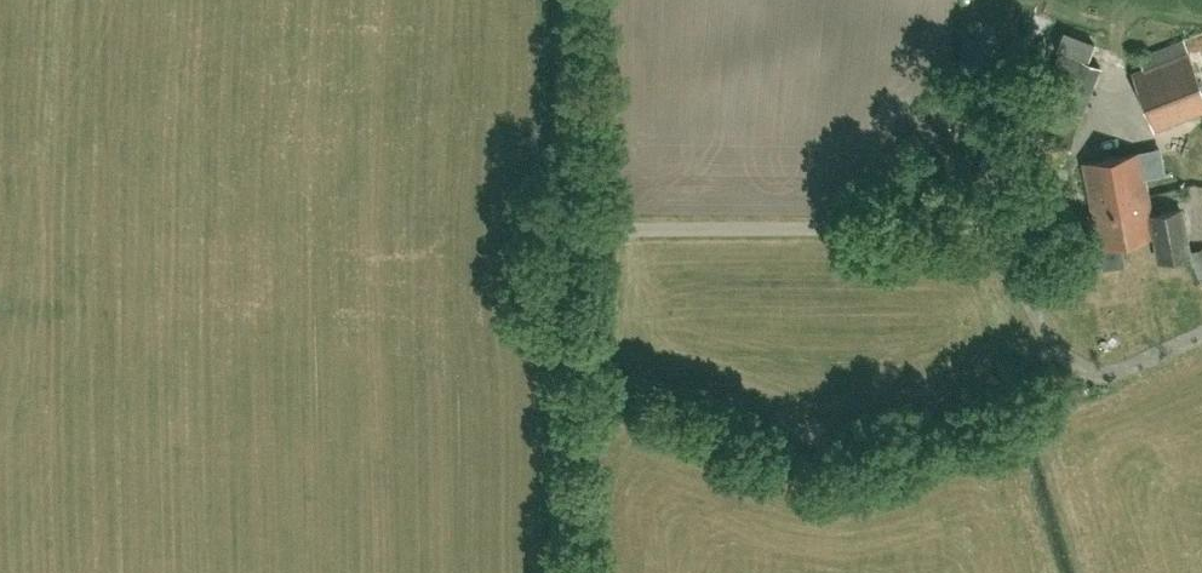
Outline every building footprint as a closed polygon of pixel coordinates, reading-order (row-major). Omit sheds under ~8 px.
[(1053,103),(1083,116),(1104,66),(1087,60),(1093,43),(1062,32),(1056,50),(1071,56),(1053,103)] [(956,73),(994,74),(996,37),(958,35),(956,73)] [(1155,130),(1201,111),(1201,85),(1188,51),(1133,73),(1155,130)] [(1079,119),(1023,95),(1004,138),(1060,163),(1079,119)] [(1178,209),(1152,215),(1144,175),(1161,172),(1158,153),(1154,150),(1140,153),(1140,152),(1083,162),(1090,201),(1099,245),(1151,235),(1156,262),(1162,261),(1185,256),(1181,237),(1184,236),(1178,209)]
